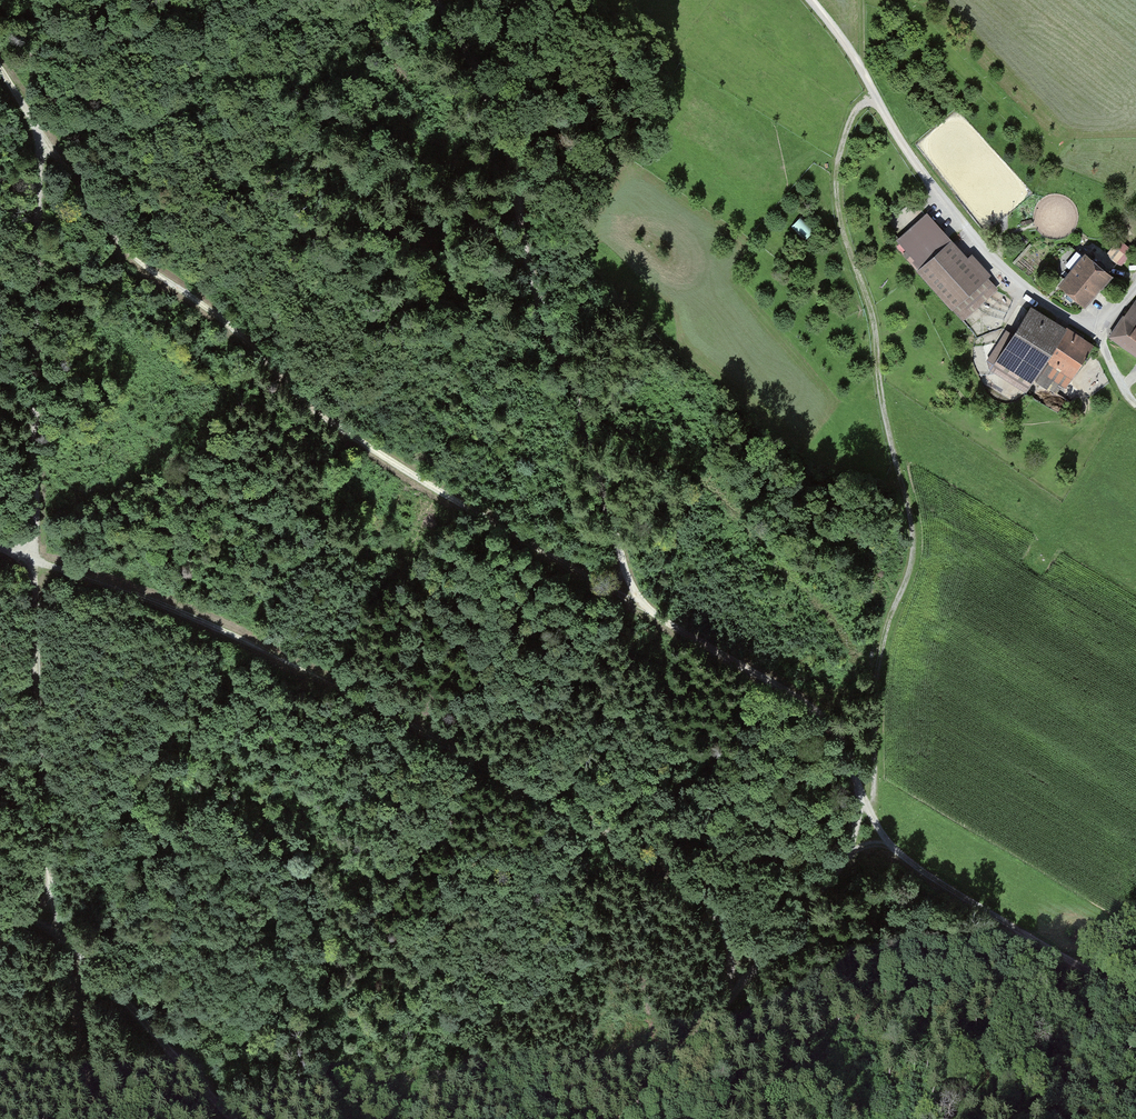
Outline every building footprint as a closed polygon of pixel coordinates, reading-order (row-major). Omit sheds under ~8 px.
[(992,288),(925,215),(894,243),(962,316),(992,288)] [(793,224),(805,236),(812,229),(800,217),(793,224)] [(1130,248),(1119,239),(1107,254),(1121,266),(1128,258),(1125,255),(1130,248)] [(1085,255),(1057,292),(1083,311),(1110,274),(1085,255)] [(1111,335),(1135,355),(1135,303),(1111,335)] [(1062,333),(1029,314),(997,368),(1030,388),(1062,333)] [(1042,369),(1072,387),(1095,347),(1066,330),(1042,369)] [(98,937),(106,945),(118,933),(110,925),(98,937)]
